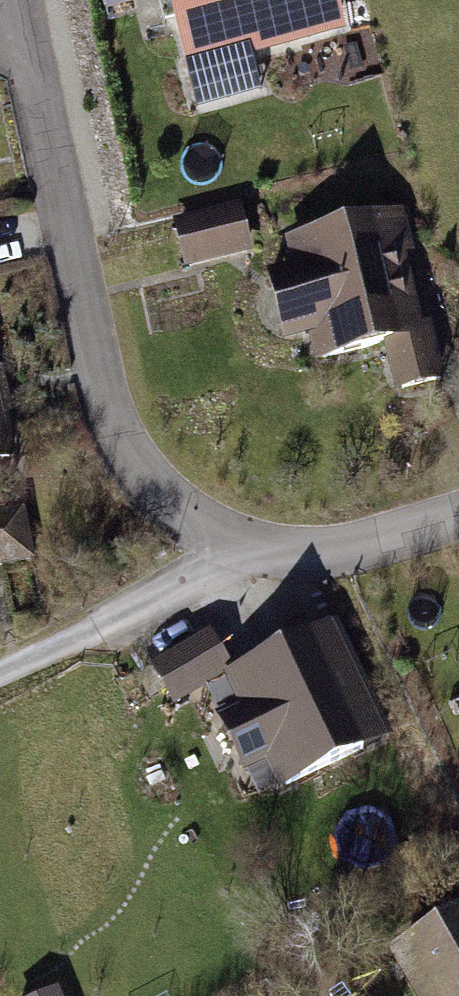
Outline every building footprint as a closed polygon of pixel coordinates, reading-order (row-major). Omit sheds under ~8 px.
[(342,0),(182,0),(205,76),(351,33),(342,0)] [(251,204),(177,223),(190,272),(264,254),(251,204)] [(455,385),(411,209),(293,238),(302,276),(277,283),(292,342),(314,336),(321,366),(396,348),(408,397),(455,385)] [(0,501),(0,553),(40,547),(32,496),(0,501)] [(338,630),(228,684),(239,712),(213,725),(229,769),(261,759),(278,790),(391,740),(338,630)] [(209,633),(150,667),(171,710),(233,671),(209,633)] [(423,961),(441,995),(458,995),(458,943),(423,961)]
